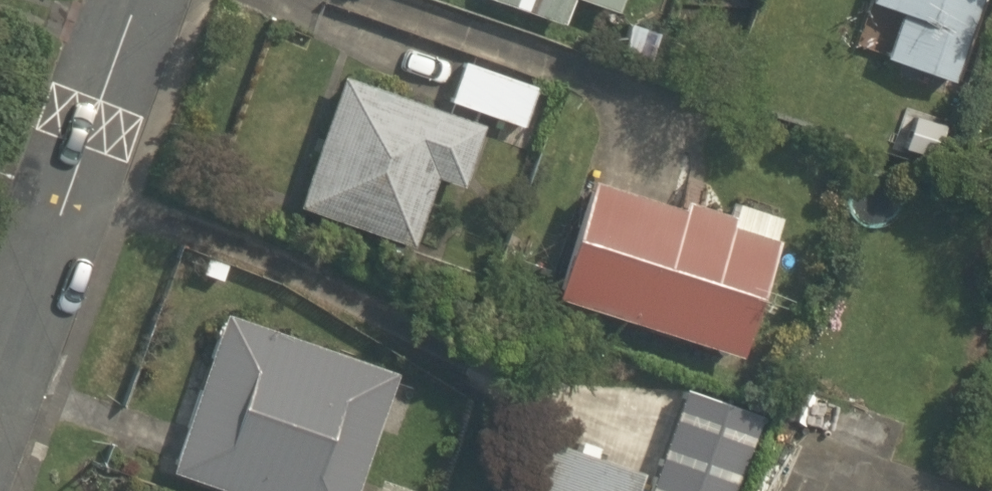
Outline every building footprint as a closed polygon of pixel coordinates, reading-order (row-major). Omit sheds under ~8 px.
[(581,32),(590,7),(613,15),(618,0),(487,0),(581,32)] [(978,0),(867,0),(866,2),(896,12),(879,61),(948,85),(978,0)] [(450,99),(542,127),(552,92),(461,64),(450,99)] [(297,206),(410,245),(434,178),(461,188),(481,129),(341,80),(297,206)] [(550,298),(738,356),(780,219),(732,204),(728,218),(679,202),(676,211),(586,183),(550,298)] [(224,490),(353,490),(393,373),(224,315),(170,472),(224,490)] [(639,473),(542,440),(525,490),(633,490),(639,473)] [(376,480),(371,490),(400,490),(376,480)]
